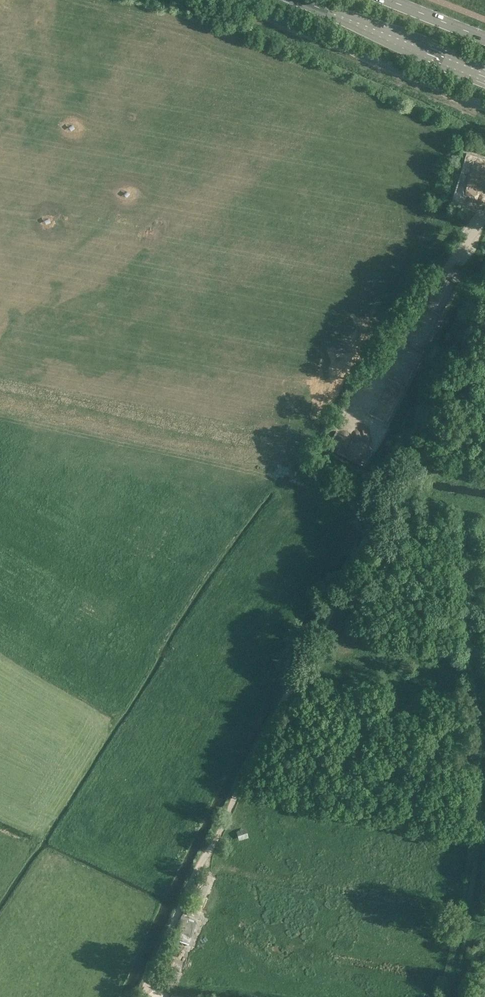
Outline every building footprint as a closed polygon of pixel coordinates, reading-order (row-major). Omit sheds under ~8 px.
[(236,831),(239,840),(248,836),(244,828),(236,831)] [(197,920),(182,914),(173,938),(188,944),(197,920)]
